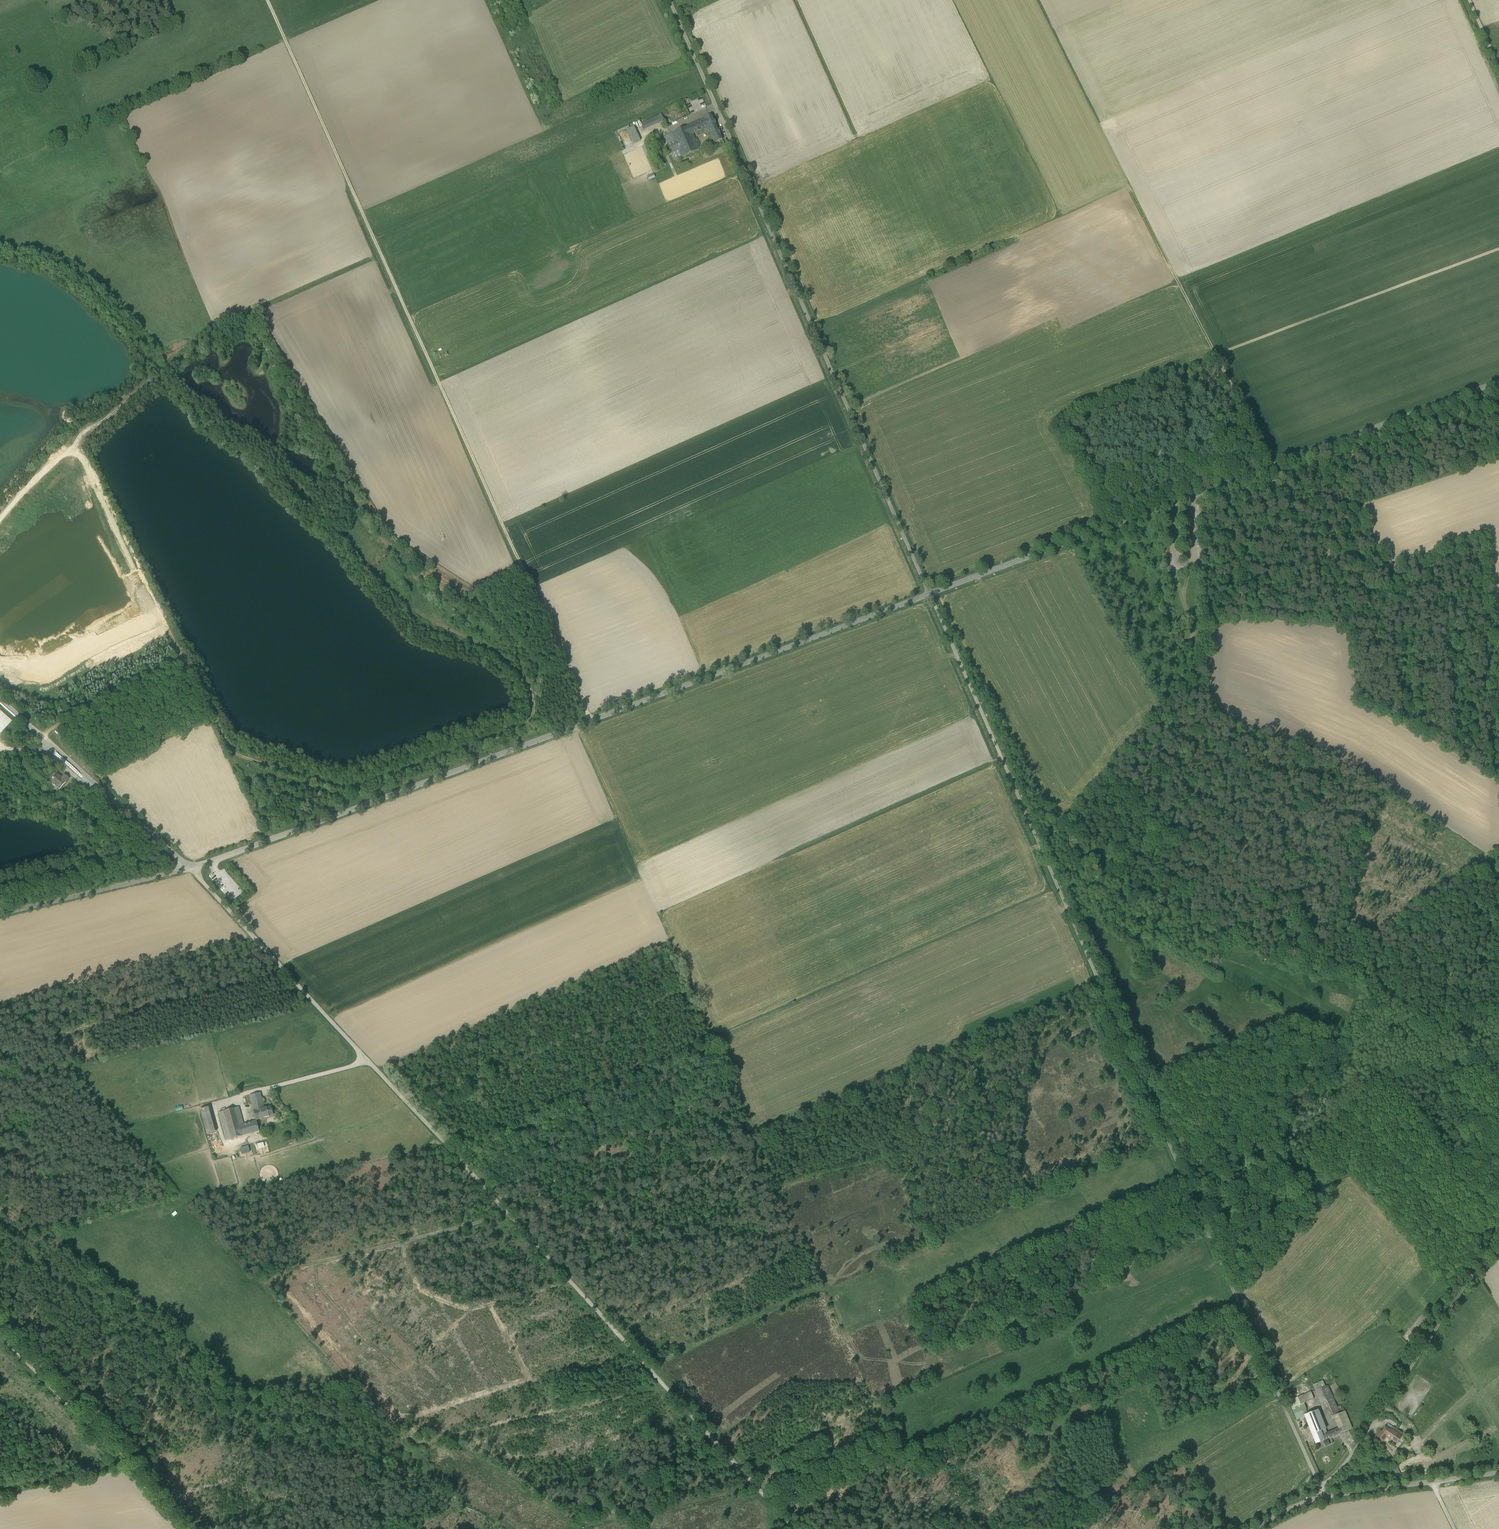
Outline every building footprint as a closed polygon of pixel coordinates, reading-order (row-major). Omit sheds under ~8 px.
[(661,114),(641,123),(644,130),(664,120),(661,114)] [(711,116),(704,119),(707,127),(714,143),(722,140),(711,116)] [(704,119),(664,137),(674,161),(700,149),(693,134),(707,127),(704,119)] [(633,144),(640,140),(634,126),(626,130),(633,144)] [(656,168),(647,145),(642,147),(652,170),(656,168)] [(0,712),(0,733),(0,734),(11,722),(0,712)] [(62,779),(56,774),(50,781),(59,789),(68,779),(65,776),(62,779)] [(260,1092),(250,1095),(254,1111),(265,1108),(260,1092)] [(217,1131),(210,1106),(200,1109),(207,1134),(217,1131)] [(265,1108),(254,1111),(256,1120),(273,1115),(271,1106),(265,1108)] [(239,1107),(224,1111),(232,1139),(242,1136),(239,1126),(244,1125),(239,1107)] [(232,1139),(224,1111),(219,1112),(226,1140),(232,1139)] [(244,1125),(239,1126),(242,1136),(259,1131),(257,1121),(244,1125)] [(1338,1428),(1340,1433),(1352,1428),(1343,1408),(1338,1410),(1328,1386),(1325,1386),(1323,1381),(1313,1385),(1321,1403),(1327,1401),(1338,1428)] [(1310,1392),(1297,1397),(1300,1405),(1304,1403),(1314,1399),(1310,1392)] [(1303,1410),(1300,1405),(1297,1397),(1289,1401),(1294,1414),(1303,1410)] [(1303,1410),(1294,1414),(1297,1420),(1305,1417),(1305,1415),(1303,1410)] [(1305,1417),(1312,1434),(1320,1431),(1321,1433),(1326,1431),(1318,1410),(1305,1415),(1305,1417)] [(1393,1427),(1391,1430),(1400,1436),(1402,1433),(1393,1427)] [(1387,1436),(1396,1442),(1397,1441),(1398,1441),(1400,1439),(1399,1438),(1401,1436),(1400,1436),(1391,1430),(1390,1431),(1385,1428),(1382,1433),(1387,1436)] [(1324,1440),(1337,1434),(1335,1430),(1322,1435),(1324,1440)] [(1320,1431),(1312,1434),(1316,1443),(1324,1440),(1322,1435),(1321,1433),(1320,1431)] [(1378,1437),(1383,1440),(1383,1441),(1387,1436),(1382,1433),(1381,1432),(1377,1437),(1378,1437)] [(1388,1473),(1391,1479),(1401,1474),(1400,1472),(1398,1468),(1388,1473)]
